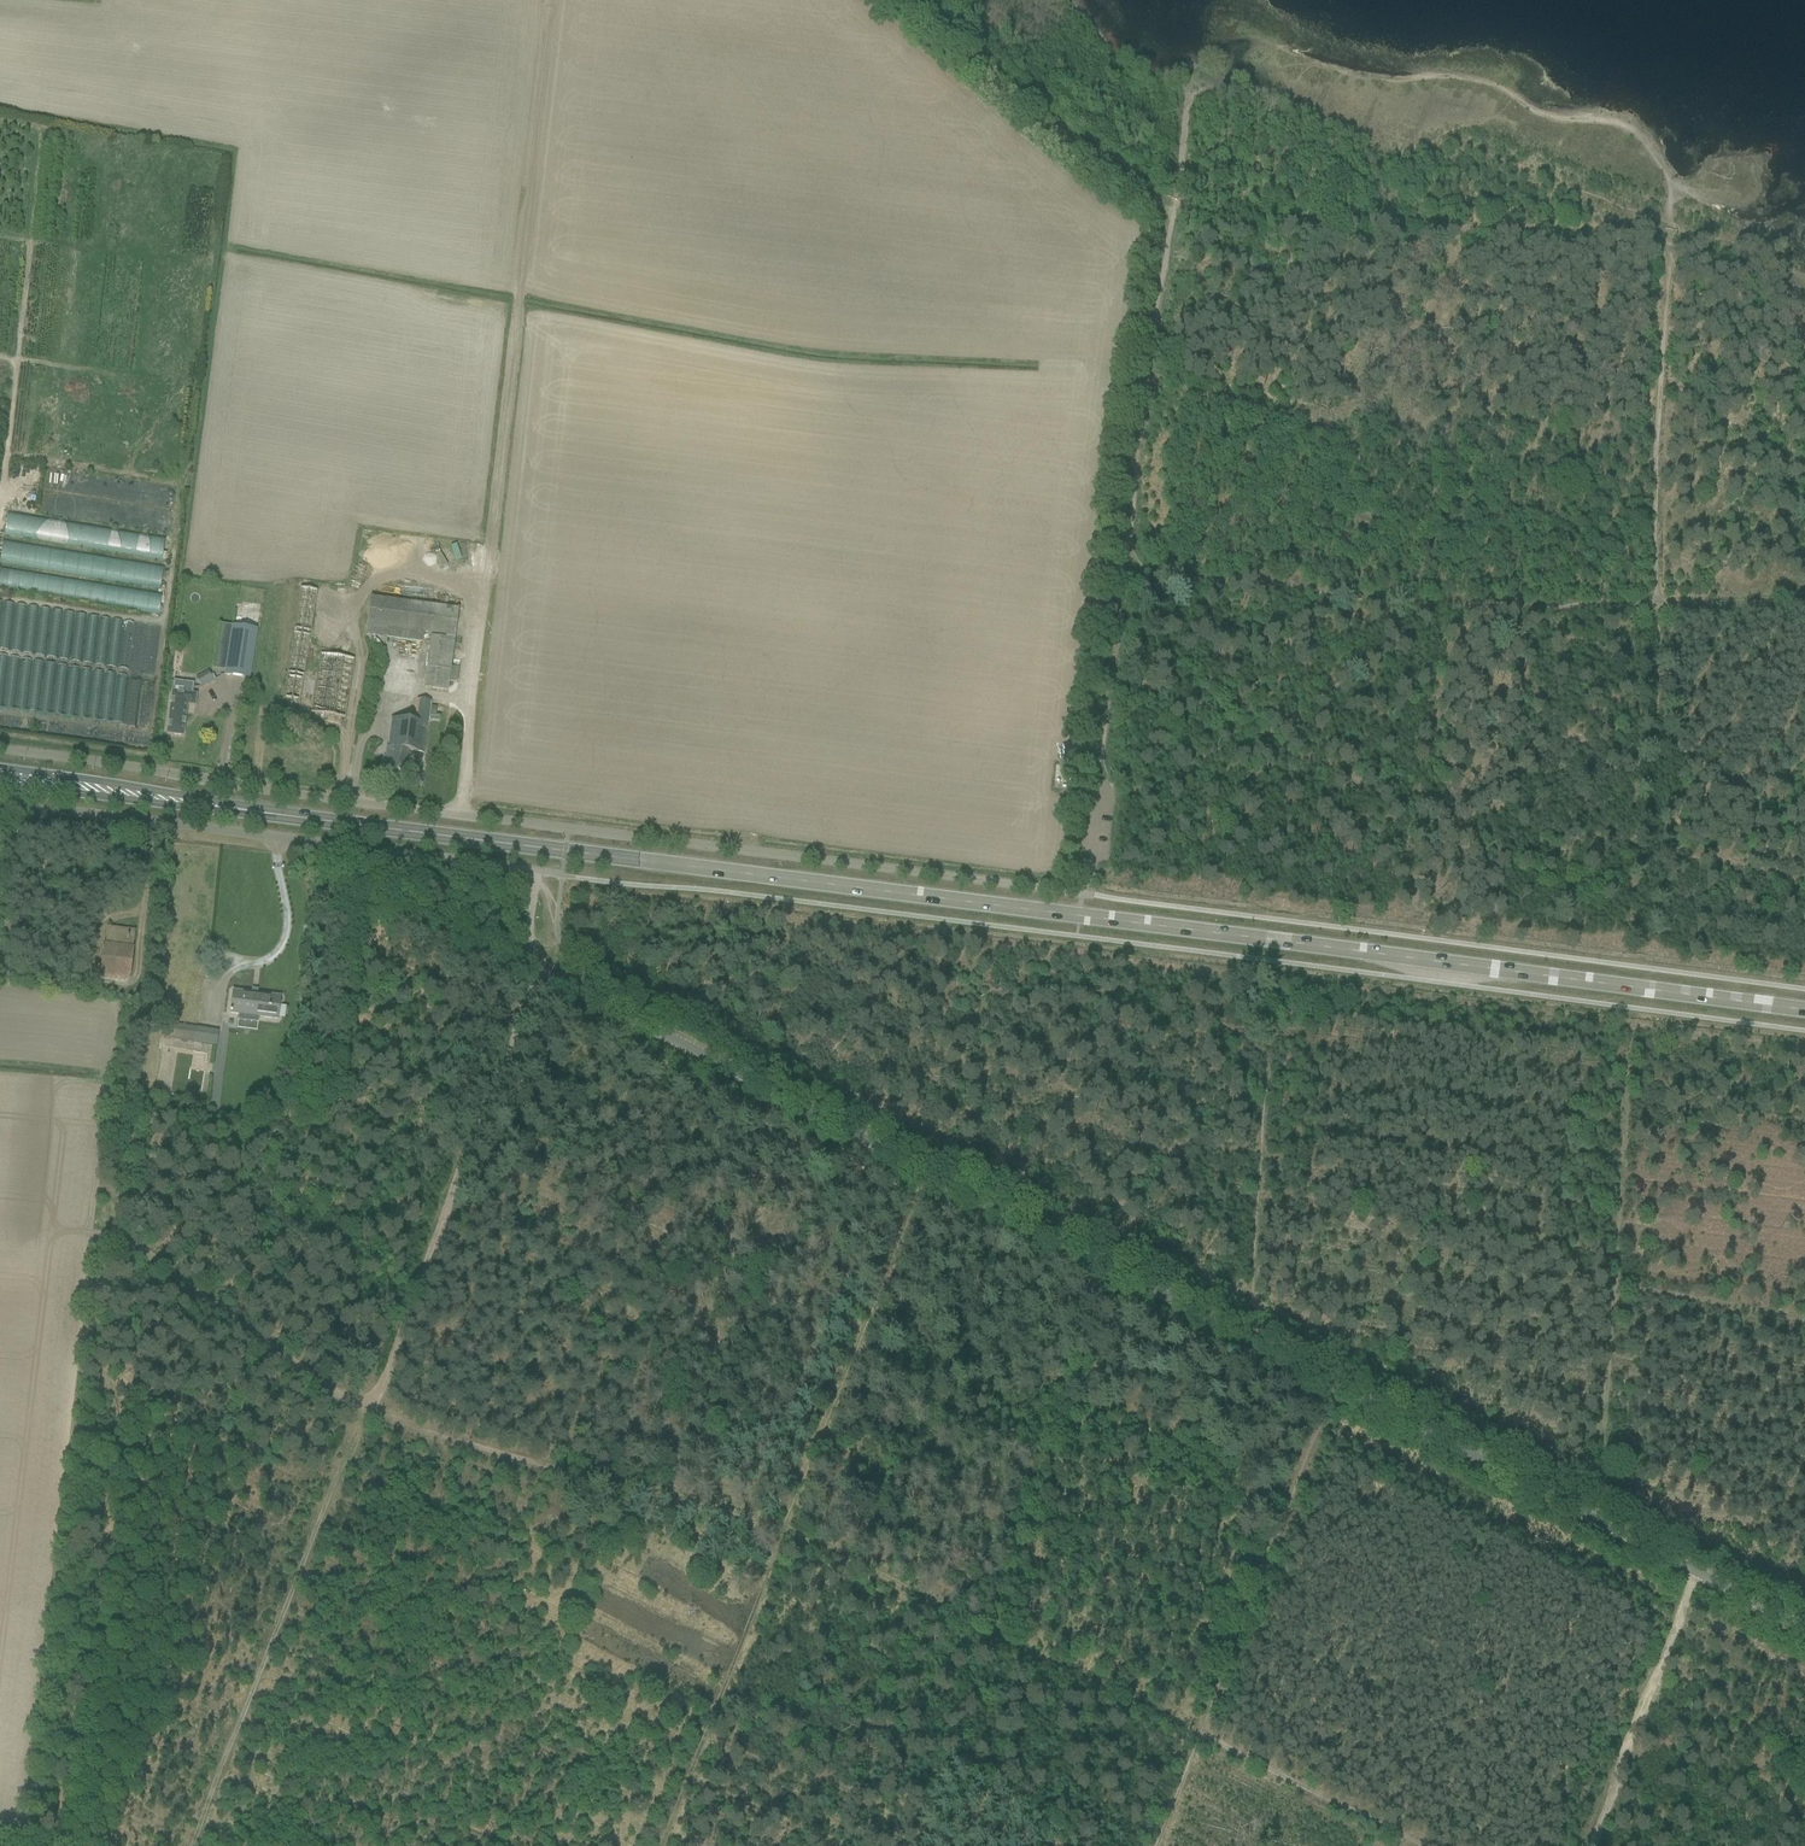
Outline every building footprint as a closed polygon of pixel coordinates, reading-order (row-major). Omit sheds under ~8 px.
[(12,476),(38,479),(40,469),(13,465),(12,476)] [(15,509),(33,511),(34,503),(16,501),(15,509)] [(165,538),(6,517),(4,537),(162,558),(165,538)] [(0,553),(0,565),(160,587),(163,566),(1,545),(0,553)] [(162,593),(0,571),(0,589),(159,611),(162,593)] [(283,696),(281,708),(299,710),(300,698),(317,590),(299,588),(286,680),(284,691),(283,696)] [(370,598),(366,627),(385,630),(384,638),(422,643),(423,634),(431,635),(426,676),(424,688),(448,691),(449,682),(457,683),(459,671),(459,668),(451,667),(459,610),(370,598)] [(0,631),(0,649),(8,651),(14,604),(3,602),(0,631)] [(15,604),(10,651),(20,653),(26,606),(15,604)] [(28,606),(22,653),(32,655),(38,608),(28,606)] [(39,608),(34,655),(44,657),(50,610),(39,608)] [(52,610),(46,657),(56,659),(62,612),(52,610)] [(64,612),(58,659),(69,661),(74,614),(64,612)] [(76,614),(70,661),(81,663),(86,616),(76,614)] [(87,616),(82,663),(92,665),(98,618),(87,616)] [(99,618),(94,665),(104,667),(110,620),(99,618)] [(112,620),(106,667),(117,669),(122,622),(112,620)] [(123,622),(118,669),(129,671),(134,624),(123,622)] [(224,675),(249,679),(257,630),(232,626),(224,675)] [(320,718),(324,719),(324,714),(345,718),(347,706),(354,659),(320,654),(313,700),(311,712),(320,714),(320,718)] [(9,657),(3,708),(13,710),(19,658),(9,657)] [(21,659),(15,710),(26,711),(31,660),(21,659)] [(33,661),(27,712),(37,713),(43,662),(33,661)] [(45,663),(39,713),(49,715),(55,664),(45,663)] [(57,665),(51,715),(61,716),(67,666),(57,665)] [(69,667),(63,716),(74,718),(79,668),(69,667)] [(81,669),(75,718),(86,719),(91,670),(81,669)] [(93,671),(87,720),(98,721),(103,672),(93,671)] [(105,673),(99,721),(110,723),(115,674),(105,673)] [(200,686),(213,681),(209,673),(197,678),(200,686)] [(117,675),(112,723),(122,724),(127,676),(117,675)] [(168,722),(167,734),(183,736),(184,725),(184,724),(185,716),(185,715),(186,705),(194,706),(196,695),(192,695),(193,684),(173,681),(172,692),(170,703),(171,703),(169,714),(168,722)] [(389,771),(404,773),(407,751),(424,753),(431,701),(417,699),(414,722),(391,719),(388,748),(386,747),(385,754),(384,766),(390,767),(389,771)] [(431,706),(429,719),(439,721),(440,716),(436,715),(436,714),(437,707),(431,706)] [(100,975),(129,979),(133,943),(135,931),(106,927),(105,939),(100,975)] [(230,1014),(277,1020),(280,997),(233,991),(230,1014)] [(194,1043),(216,1046),(218,1031),(167,1023),(165,1035),(194,1039),(194,1043)]
